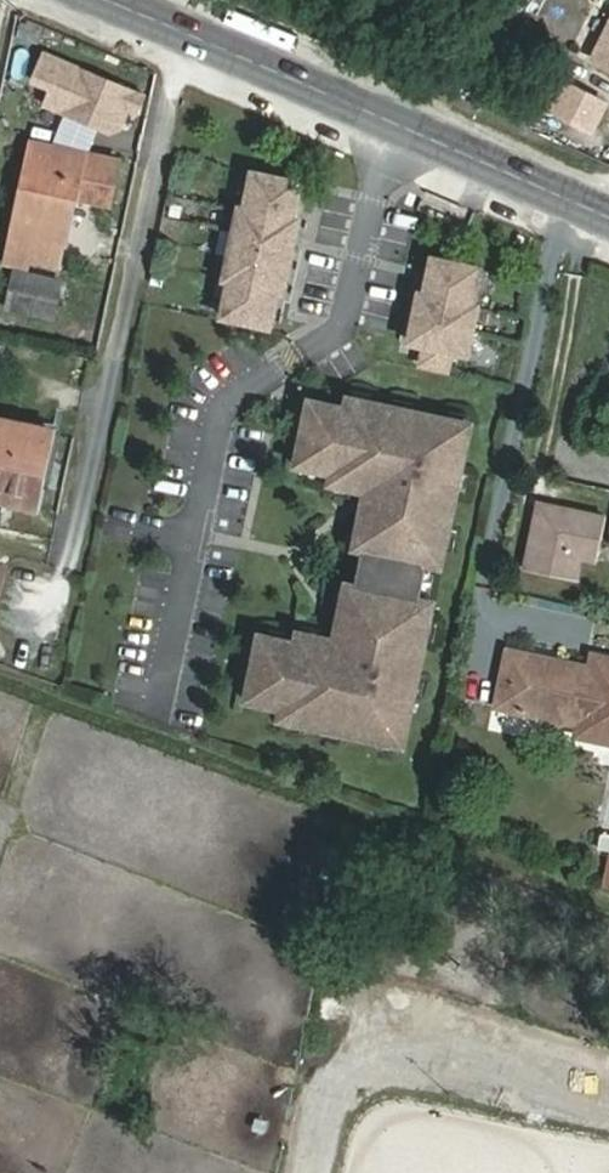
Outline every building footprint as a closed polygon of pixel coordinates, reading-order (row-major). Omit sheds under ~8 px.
[(594,59),(608,67),(608,29),(594,59)] [(605,103),(567,84),(553,111),(591,131),(605,103)] [(63,243),(65,243),(75,197),(78,184),(113,192),(119,162),(34,144),(8,262),(26,267),(29,259),(58,264),(63,243)] [(229,279),(221,315),(269,325),(276,289),(282,290),(296,218),(291,217),(299,181),(251,171),(244,207),(239,206),(224,278),(229,279)] [(113,192),(78,184),(75,197),(110,205),(113,192)] [(517,235),(514,242),(528,248),(531,241),(517,235)] [(425,294),(419,293),(409,341),(425,344),(421,363),(447,369),(451,350),(467,353),(477,305),(472,304),(480,267),(432,258),(425,294)] [(53,318),(61,282),(16,272),(8,308),(53,318)] [(429,564),(442,566),(471,423),(348,398),(346,409),(311,402),(298,466),(333,474),(331,484),(370,492),(372,485),(379,487),(375,507),(364,505),(355,549),(363,550),(359,567),(426,581),(429,564)] [(0,420),(0,500),(36,507),(53,431),(0,420)] [(539,505),(524,572),(575,583),(580,561),(582,554),(601,543),(606,520),(539,505)] [(596,565),(601,543),(582,554),(580,561),(596,565)] [(406,744),(435,601),(422,598),(426,581),(359,567),(356,585),(348,583),(339,627),(350,629),(346,650),(339,648),(340,641),(301,633),(299,644),(263,637),(250,701),(286,708),(283,719),(406,744)] [(509,654),(498,706),(580,723),(591,671),(509,654)] [(594,656),(591,671),(580,723),(577,736),(608,742),(608,659),(594,656)] [(600,832),(608,834),(608,779),(600,832)]
